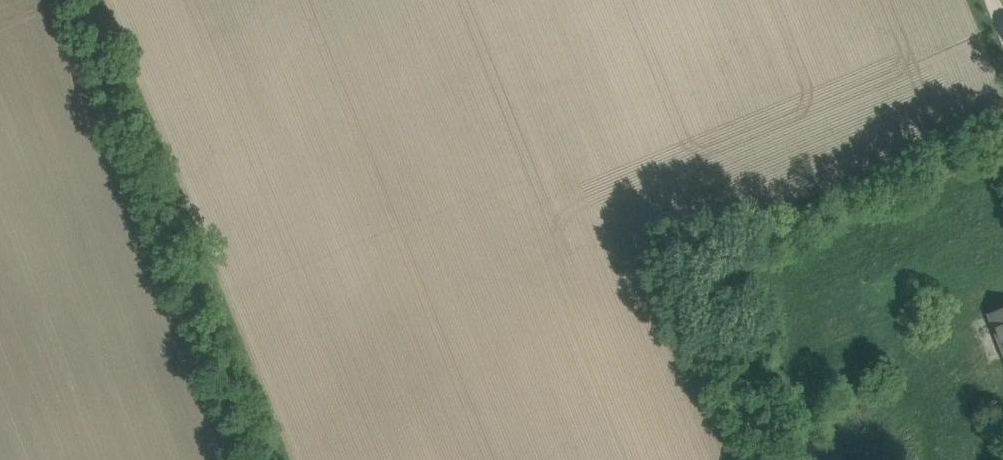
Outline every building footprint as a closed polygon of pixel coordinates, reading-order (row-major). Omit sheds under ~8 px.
[(964,297),(967,305),(987,296),(984,288),(964,297)] [(1001,309),(988,314),(1002,353),(1002,308),(1001,309)]
